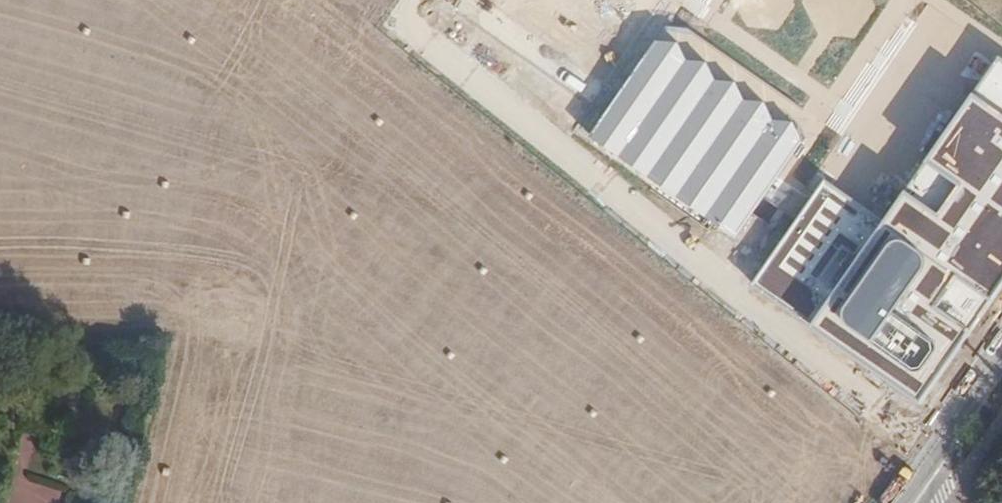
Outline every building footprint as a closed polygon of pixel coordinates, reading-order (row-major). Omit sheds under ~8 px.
[(736,236),(802,141),(656,39),(590,134),(736,236)] [(1000,54),(883,223),(813,325),(920,394),(1001,282),(1001,55),(1000,54)] [(813,325),(883,223),(825,180),(756,282),(813,325)]
